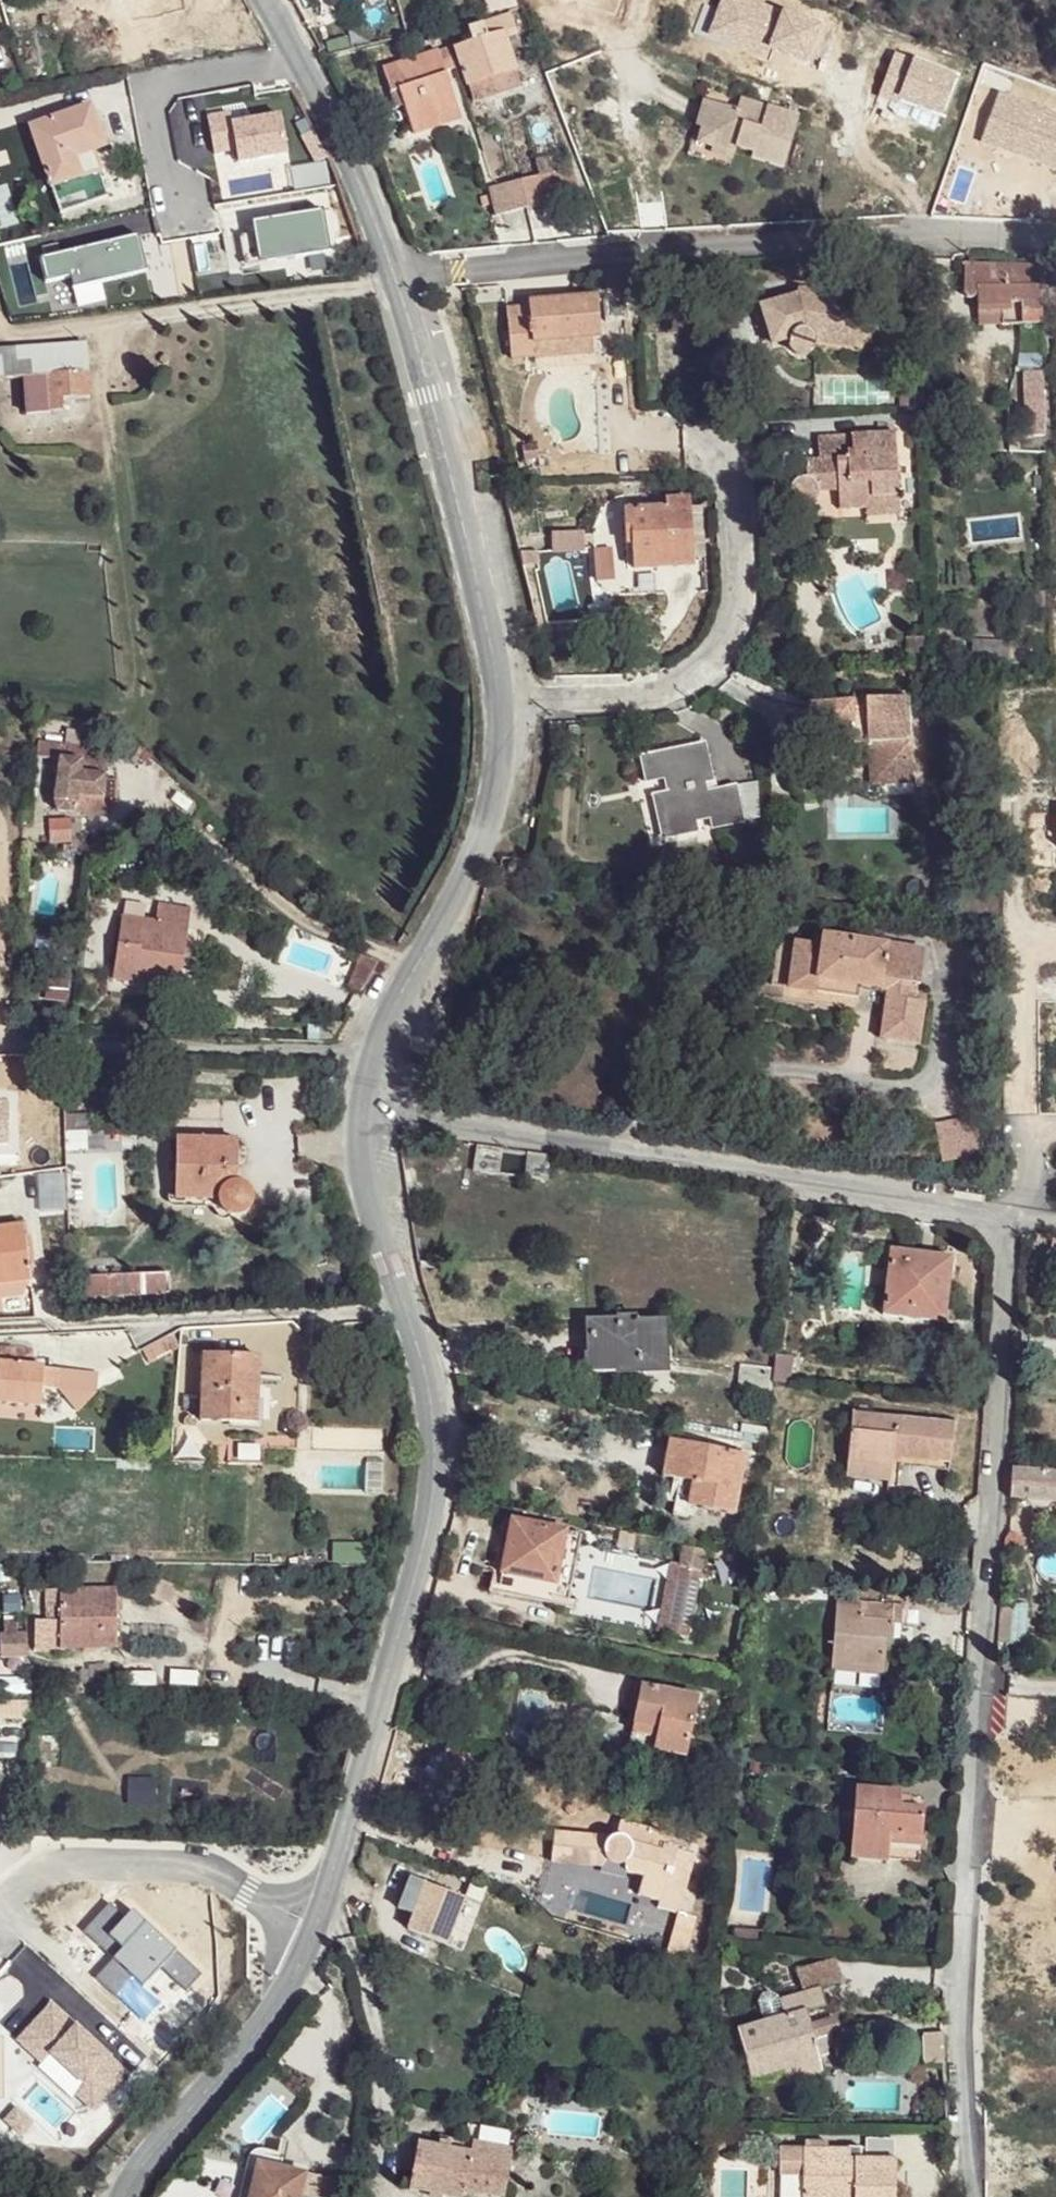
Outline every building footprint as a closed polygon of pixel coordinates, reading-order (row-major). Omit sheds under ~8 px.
[(760,0),(719,0),(706,36),(769,58),(773,49),(814,64),(828,25),(760,0)] [(523,49),(515,50),(511,29),(527,27),(519,9),(505,12),(508,17),(497,20),(476,24),(477,28),(466,30),(467,36),(460,37),(461,44),(452,47),(470,96),(514,85),(510,68),(526,64),(523,49)] [(445,72),(437,48),(381,69),(391,92),(398,90),(445,72)] [(958,75),(896,52),(878,98),(902,107),(908,100),(943,113),(958,75)] [(463,118),(445,72),(398,90),(413,136),(463,118)] [(748,104),(704,91),(684,148),(705,154),(708,147),(712,137),(697,131),(706,104),(742,117),(748,104)] [(1000,91),(981,143),(1055,171),(1055,112),(1000,91)] [(794,120),(748,104),(742,117),(706,104),(697,131),(712,137),(708,147),(729,154),(732,149),(749,154),(747,159),(778,170),(794,120)] [(89,108),(33,126),(61,211),(103,195),(94,157),(106,152),(89,108)] [(291,150),(284,109),(236,117),(234,109),(210,113),(218,154),(238,151),(239,159),(291,150)] [(552,158),(541,160),(544,174),(556,171),(552,158)] [(556,171),(544,174),(546,188),(579,181),(574,169),(556,171)] [(544,174),(522,180),(528,205),(550,200),(546,188),(544,174)] [(325,207),(254,218),(260,257),(331,247),(325,207)] [(139,230),(41,252),(47,280),(73,274),(75,283),(147,266),(139,230)] [(971,300),(975,297),(976,311),(999,311),(999,324),(1038,323),(1038,269),(1033,269),(1034,265),(964,265),(964,286),(964,297),(971,300)] [(799,293),(760,304),(773,345),(784,342),(786,334),(792,328),(804,327),(814,334),(816,343),(862,348),(868,298),(815,289),(814,295),(799,293)] [(621,292),(598,294),(599,323),(626,320),(621,292)] [(530,304),(500,307),(512,355),(538,353),(537,339),(593,333),(601,333),(599,323),(598,294),(530,300),(530,304)] [(999,311),(976,311),(977,325),(999,324),(999,311)] [(792,328),(786,334),(784,342),(785,346),(790,353),(798,358),(808,357),(813,351),(816,343),(814,334),(804,327),(792,328)] [(593,333),(537,339),(538,353),(595,349),(593,333)] [(0,351),(0,382),(24,380),(28,414),(64,411),(62,400),(88,399),(84,344),(0,351)] [(1043,373),(1026,373),(1029,436),(1044,435),(1043,373)] [(88,399),(62,400),(64,411),(91,410),(88,399)] [(894,434),(818,436),(817,459),(806,460),(804,475),(801,476),(796,480),(793,485),(792,492),(794,498),(802,504),(813,503),(819,499),(819,490),(849,489),(851,508),(867,506),(867,497),(896,497),(894,434)] [(538,444),(522,446),(524,459),(540,457),(538,444)] [(849,489),(819,490),(827,515),(897,512),(896,497),(867,497),(867,506),(851,508),(849,489)] [(669,507),(626,509),(627,542),(635,542),(637,565),(661,564),(660,556),(691,556),(690,498),(668,499),(669,507)] [(551,528),(551,549),(584,549),(584,528),(551,528)] [(542,551),(527,554),(528,566),(543,563),(542,551)] [(691,556),(660,556),(661,564),(692,563),(691,556)] [(1027,640),(972,639),(972,662),(1026,664),(1027,640)] [(854,701),(812,704),(816,743),(855,742),(856,746),(867,746),(883,744),(886,764),(914,763),(909,698),(865,701),(867,712),(855,712),(854,701)] [(883,744),(867,746),(871,786),(916,785),(914,763),(886,764),(883,744)] [(706,745),(643,756),(648,779),(663,779),(667,791),(660,792),(670,835),(696,832),(695,821),(708,819),(711,829),(740,822),(733,788),(705,790),(703,782),(712,780),(706,745)] [(87,752),(60,747),(59,762),(63,763),(56,801),(61,810),(73,812),(76,809),(79,802),(80,794),(108,797),(110,778),(104,778),(106,763),(87,759),(87,752)] [(108,797),(80,794),(79,802),(76,809),(106,814),(108,797)] [(183,915),(151,910),(149,926),(116,922),(109,984),(152,988),(153,980),(173,983),(183,915)] [(926,948),(824,934),(822,945),(796,942),(790,985),(858,996),(860,985),(889,990),(883,1036),(918,1040),(924,1002),(915,1001),(917,984),(921,983),(926,948)] [(796,942),(778,940),(774,983),(790,985),(796,942)] [(173,983),(153,980),(152,988),(173,990),(173,983)] [(858,996),(790,985),(788,998),(856,1009),(858,996)] [(8,1143),(8,1098),(0,1098),(0,1143),(8,1143)] [(978,1112),(933,1122),(942,1166),(987,1156),(978,1112)] [(237,1140),(179,1139),(177,1197),(221,1198),(222,1203),(228,1211),(239,1212),(248,1207),(251,1199),(249,1190),(243,1184),(236,1183),(237,1140)] [(504,1154),(482,1149),(478,1174),(502,1176),(503,1165),(504,1154)] [(545,1159),(528,1157),(526,1180),(544,1181),(545,1159)] [(29,1280),(21,1226),(0,1228),(0,1284),(29,1280)] [(951,1240),(889,1229),(879,1295),(940,1304),(951,1240)] [(170,1272),(74,1275),(75,1298),(170,1292),(170,1272)] [(662,1324),(590,1325),(592,1374),(665,1372),(662,1324)] [(167,1335),(140,1350),(148,1362),(173,1348),(167,1335)] [(40,1403),(42,1386),(58,1387),(59,1369),(29,1366),(31,1348),(0,1345),(0,1399),(40,1403)] [(259,1358),(206,1354),(202,1422),(257,1425),(259,1358)] [(766,1369),(741,1365),(739,1384),(764,1387),(766,1369)] [(790,1369),(774,1365),(773,1397),(789,1399),(790,1369)] [(98,1373),(59,1369),(58,1387),(79,1414),(98,1394),(98,1373)] [(955,1426),(855,1410),(846,1474),(890,1481),(893,1457),(950,1466),(955,1426)] [(746,1458),(671,1441),(663,1477),(693,1484),(688,1507),(733,1516),(746,1458)] [(1011,1468),(1010,1499),(1026,1501),(1030,1508),(1045,1509),(1051,1502),(1055,1503),(1055,1473),(1011,1468)] [(564,1531),(512,1522),(511,1530),(502,1574),(553,1584),(564,1531)] [(553,1584),(502,1574),(511,1530),(501,1528),(488,1591),(549,1602),(551,1595),(553,1584)] [(553,1584),(551,1595),(567,1599),(579,1533),(564,1531),(553,1584)] [(707,1550),(685,1544),(681,1565),(669,1632),(691,1636),(707,1550)] [(670,1564),(658,1630),(669,1632),(681,1565),(670,1564)] [(36,1647),(117,1648),(116,1593),(50,1595),(51,1624),(36,1624),(36,1647)] [(50,1595),(36,1595),(36,1624),(51,1624),(50,1595)] [(902,1608),(837,1604),(833,1667),(885,1671),(887,1643),(892,1643),(893,1628),(901,1628),(902,1608)] [(25,1634),(5,1633),(4,1656),(26,1656),(25,1634)] [(885,1671),(833,1667),(832,1677),(885,1680),(885,1671)] [(695,1696),(641,1683),(635,1722),(659,1728),(656,1752),(683,1758),(695,1696)] [(903,1796),(859,1791),(851,1861),(891,1864),(892,1841),(923,1844),(927,1813),(923,1812),(902,1809),(903,1800),(903,1796)] [(925,1803),(903,1800),(902,1809),(923,1812),(925,1803)] [(669,1830),(624,1817),(620,1832),(628,1834),(635,1841),(636,1853),(629,1864),(631,1869),(645,1875),(641,1892),(662,1899),(678,1845),(666,1840),(669,1830)] [(605,1832),(557,1828),(554,1859),(603,1863),(607,1856),(605,1852),(606,1843),(609,1838),(605,1832)] [(628,1834),(620,1832),(615,1834),(609,1838),(606,1843),(605,1852),(607,1856),(615,1865),(629,1864),(636,1853),(635,1841),(628,1834)] [(923,1844),(892,1841),(891,1864),(920,1868),(923,1844)] [(699,1852),(678,1845),(662,1899),(661,1903),(682,1910),(699,1852)] [(205,1973),(135,1905),(108,1933),(122,1947),(114,1955),(145,1984),(161,1968),(186,1992),(205,1973)] [(668,1942),(687,1947),(695,1919),(676,1914),(668,1942)] [(762,1936),(734,1934),(733,1946),(761,1949),(762,1936)] [(798,1964),(802,1986),(840,1980),(837,1958),(798,1964)] [(824,2075),(806,2015),(819,2011),(825,2008),(819,1992),(777,2004),(776,2008),(782,2021),(762,2025),(735,2032),(753,2081),(785,2072),(790,2086),(824,2075)] [(130,2071),(52,1999),(15,2039),(94,2111),(130,2071)] [(763,2008),(759,2010),(762,2025),(782,2021),(776,2008),(777,2004),(763,2008)] [(865,2157),(896,2150),(893,2138),(862,2145),(865,2157)] [(510,2152),(470,2144),(468,2155),(415,2143),(410,2167),(405,2194),(419,2196),(459,2196),(460,2196),(501,2196),(510,2152)] [(804,2179),(806,2150),(782,2149),(781,2179),(804,2179)] [(806,2150),(804,2196),(898,2196),(898,2162),(858,2160),(856,2152),(806,2150)] [(254,2164),(247,2196),(298,2196),(304,2175),(254,2164)]
